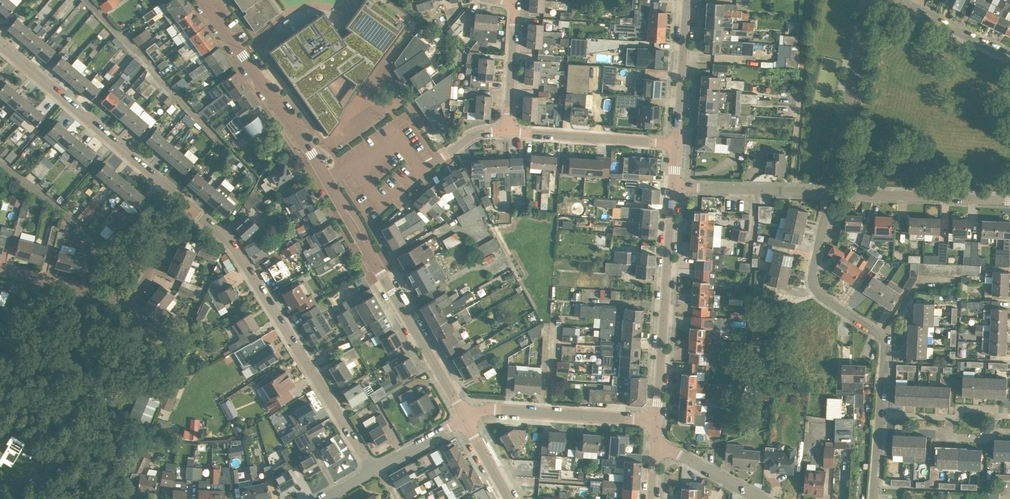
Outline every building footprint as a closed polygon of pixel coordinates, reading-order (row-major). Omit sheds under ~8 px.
[(16,6),(9,0),(5,0),(0,5),(0,10),(7,17),(16,6)] [(117,0),(107,0),(100,5),(106,13),(119,3),(117,0)] [(176,5),(178,7),(186,2),(184,0),(171,0),(161,8),(165,13),(176,5)] [(242,12),(244,10),(246,14),(243,16),(255,32),(265,24),(265,23),(278,13),(269,0),(234,0),(242,12)] [(328,136),(339,122),(342,106),(327,84),(341,75),(360,88),(406,25),(371,0),(365,0),(345,27),(351,32),(342,38),(324,12),(268,52),(328,136)] [(552,1),(533,0),(529,0),(529,12),(543,13),(544,7),(558,8),(558,2),(552,1)] [(666,0),(639,0),(638,10),(657,12),(658,1),(666,1),(666,0)] [(946,3),(960,10),(965,0),(948,0),(946,3)] [(985,0),(978,0),(970,17),(982,23),(988,11),(991,4),(985,1),(985,0)] [(1007,2),(1002,0),(1001,0),(998,7),(997,6),(993,13),(988,11),(982,23),(994,28),(1007,2)] [(171,24),(191,10),(186,2),(178,7),(176,5),(165,13),(166,14),(164,15),(171,24)] [(1009,7),(1009,4),(1007,2),(994,28),(1006,34),(1009,25),(1009,13),(1008,12),(1009,7)] [(737,11),(738,6),(737,5),(726,4),(708,3),(707,15),(733,17),(733,18),(749,19),(749,13),(742,13),(742,11),(737,11)] [(146,22),(157,14),(154,9),(151,11),(150,10),(142,16),(146,22)] [(178,32),(198,19),(195,15),(194,13),(193,12),(192,11),(191,10),(171,24),(171,25),(172,25),(178,32)] [(657,15),(657,12),(638,10),(634,10),(634,18),(623,18),(622,24),(634,25),(665,27),(665,16),(657,15)] [(561,12),(560,19),(569,20),(570,12),(561,12)] [(484,41),(486,15),(475,14),(473,35),(472,35),(470,50),(476,51),(477,40),(484,41)] [(498,16),(486,15),(484,41),(477,40),(476,51),(486,52),(487,41),(490,41),(491,29),(496,29),(498,16)] [(733,23),(733,18),(733,17),(707,15),(706,27),(739,30),(739,23),(733,23)] [(26,27),(16,19),(7,29),(17,37),(26,27)] [(183,42),(204,27),(203,26),(203,25),(202,24),(201,23),(198,19),(178,32),(178,33),(177,34),(183,42)] [(754,31),(755,23),(743,23),(742,30),(748,31),(752,31),(754,31)] [(555,33),(542,31),(543,25),(528,24),(527,36),(554,38),(555,33)] [(664,42),(665,27),(634,25),(622,24),(622,25),(614,24),(613,31),(627,32),(627,37),(636,38),(636,32),(647,33),(647,41),(664,42)] [(798,24),(789,24),(789,33),(798,34),(798,24)] [(36,35),(26,27),(17,37),(27,45),(36,35)] [(43,27),(37,34),(40,38),(47,30),(43,27)] [(182,55),(210,35),(207,32),(207,30),(205,29),(204,28),(204,27),(183,42),(185,45),(178,50),(182,55)] [(747,37),(748,31),(742,30),(739,30),(706,27),(706,39),(738,42),(739,36),(747,37)] [(138,46),(151,37),(145,29),(133,39),(138,46)] [(45,44),(36,35),(27,45),(37,54),(45,44)] [(192,61),(216,44),(215,43),(215,42),(214,40),(213,40),(210,35),(182,55),(173,62),(177,68),(190,59),(192,61)] [(97,36),(92,42),(95,45),(101,39),(97,36)] [(452,73),(434,86),(422,69),(432,63),(424,52),(429,46),(415,36),(404,51),(404,52),(405,51),(406,53),(396,67),(397,68),(394,71),(403,84),(412,77),(415,81),(413,83),(421,94),(414,100),(436,131),(446,124),(435,108),(450,97),(452,73)] [(555,45),(556,40),(554,40),(554,38),(527,36),(527,48),(541,49),(541,44),(555,45)] [(798,46),(798,37),(784,36),(784,45),(798,46)] [(568,47),(568,39),(560,38),(560,47),(568,47)] [(571,39),(570,56),(586,57),(587,40),(571,39)] [(743,42),(738,42),(706,39),(705,52),(742,55),(743,42)] [(148,54),(158,47),(155,43),(145,50),(148,54)] [(55,52),(45,44),(37,54),(46,62),(55,52)] [(192,79),(224,56),(218,48),(216,44),(192,61),(194,63),(197,61),(201,65),(189,74),(192,79)] [(798,70),(800,46),(791,46),(791,58),(787,57),(786,69),(798,70)] [(154,63),(164,56),(158,47),(148,54),(154,63)] [(662,56),(663,50),(627,48),(625,65),(661,68),(662,62),(663,56),(662,56)] [(493,70),(493,59),(480,58),(480,53),(469,52),(469,51),(467,55),(467,62),(466,69),(493,70)] [(553,62),(554,56),(538,55),(537,60),(526,60),(525,72),(539,73),(560,74),(561,71),(557,70),(558,67),(551,66),(551,62),(553,62)] [(216,75),(231,65),(224,56),(192,79),(190,81),(194,87),(214,72),(216,75)] [(140,63),(134,57),(124,68),(131,74),(140,63)] [(62,76),(71,66),(62,58),(52,67),(62,76)] [(161,70),(169,64),(165,60),(157,65),(161,70)] [(112,77),(112,76),(119,67),(115,64),(108,72),(107,72),(103,76),(108,81),(112,77)] [(588,94),(590,66),(568,64),(566,93),(565,93),(564,109),(571,110),(570,123),(586,124),(587,105),(585,105),(585,94),(588,94)] [(728,72),(728,66),(714,64),(713,76),(703,76),(702,88),(712,88),(732,90),(742,91),(744,91),(745,81),(732,80),(732,77),(721,77),(722,72),(728,72)] [(72,84),(80,74),(71,66),(62,76),(72,84)] [(616,67),(603,66),(602,84),(615,85),(616,67)] [(492,82),(493,70),(466,69),(466,75),(478,76),(478,81),(492,82)] [(794,71),(784,70),(783,79),(793,80),(794,71)] [(214,100),(242,81),(236,72),(208,92),(214,100)] [(563,79),(564,75),(560,75),(560,74),(539,73),(525,72),(524,84),(544,85),(543,91),(557,92),(558,86),(547,85),(547,79),(554,79),(554,78),(563,79)] [(90,83),(80,74),(72,84),(81,92),(90,83)] [(185,76),(174,84),(178,89),(189,82),(185,76)] [(95,77),(90,83),(81,92),(91,101),(100,91),(99,91),(104,85),(95,77)] [(457,78),(454,77),(452,80),(452,83),(454,85),(457,86),(459,83),(460,80),(457,78)] [(141,95),(151,84),(145,79),(135,90),(141,95)] [(641,97),(643,97),(660,98),(661,80),(644,79),(643,89),(637,89),(637,97),(641,97)] [(249,90),(242,81),(214,100),(204,108),(197,112),(200,116),(202,116),(204,115),(208,119),(215,112),(227,103),(232,100),(236,105),(252,94),(249,90)] [(16,91),(6,83),(0,90),(0,96),(6,102),(16,91)] [(111,111),(119,100),(125,94),(114,84),(108,91),(110,92),(101,102),(111,111)] [(147,99),(156,89),(151,84),(141,95),(147,99)] [(726,102),(726,92),(720,92),(721,91),(712,90),(712,88),(702,88),(701,100),(720,102),(726,102)] [(743,94),(742,91),(732,90),(731,102),(741,103),(741,104),(772,105),(772,101),(758,100),(758,95),(743,94)] [(6,102),(16,110),(25,99),(16,91),(6,102)] [(240,117),(259,104),(252,94),(236,105),(231,108),(236,115),(238,114),(240,117)] [(490,108),(491,96),(477,95),(476,100),(464,100),(464,101),(464,106),(490,108)] [(641,97),(637,97),(617,95),(616,106),(640,108),(641,97)] [(546,104),(546,98),(524,96),(523,108),(553,110),(553,105),(546,104)] [(21,124),(35,108),(25,99),(16,110),(11,115),(21,124)] [(129,109),(119,100),(111,111),(121,119),(129,109)] [(719,113),(720,102),(701,100),(700,112),(719,113)] [(204,108),(198,101),(192,107),(197,112),(204,108)] [(741,115),(741,104),(741,103),(731,102),(731,114),(741,115)] [(176,108),(174,107),(172,104),(166,111),(171,115),(176,108)] [(658,112),(658,106),(643,105),(643,116),(639,116),(638,127),(650,128),(650,121),(658,122),(659,112),(658,112)] [(489,119),(490,108),(464,106),(463,112),(475,113),(475,118),(489,119)] [(35,127),(45,116),(35,108),(21,124),(31,132),(35,127)] [(552,115),(553,110),(523,108),(522,120),(537,121),(537,114),(552,115)] [(139,117),(129,109),(121,119),(130,127),(139,117)] [(557,110),(554,110),(554,120),(561,120),(562,111),(557,110)] [(731,114),(719,113),(700,112),(698,136),(716,137),(717,125),(737,127),(738,125),(746,126),(746,124),(754,125),(755,116),(741,115),(731,114)] [(257,133),(266,127),(257,116),(243,125),(238,118),(240,117),(238,114),(236,115),(236,116),(226,125),(241,145),(246,142),(247,144),(259,135),(257,133)] [(148,125),(139,117),(130,127),(140,135),(148,125)] [(63,135),(67,130),(57,122),(48,132),(58,141),(63,135)] [(226,125),(224,122),(215,130),(218,133),(226,125)] [(68,149),(77,138),(67,130),(63,135),(58,141),(53,146),(63,154),(67,149),(68,149)] [(165,139),(155,131),(146,141),(156,149),(165,139)] [(745,153),(746,139),(716,137),(698,136),(697,149),(714,150),(714,152),(729,153),(729,151),(745,153)] [(77,157),(86,146),(77,138),(68,149),(77,157)] [(174,147),(165,139),(156,149),(165,157),(174,147)] [(4,145),(0,149),(0,156),(2,158),(9,150),(4,145)] [(87,166),(96,155),(86,146),(77,157),(87,166)] [(184,155),(174,147),(165,157),(175,166),(184,155)] [(12,150),(5,158),(10,163),(17,155),(12,150)] [(784,175),(784,171),(785,171),(785,161),(784,161),(784,154),(768,153),(767,173),(776,173),(776,175),(784,175)] [(20,168),(27,159),(21,155),(14,163),(20,168)] [(194,163),(184,155),(175,166),(185,174),(194,163)] [(236,161),(230,155),(224,161),(229,167),(236,161)] [(542,168),(543,157),(530,156),(529,167),(542,168)] [(555,169),(556,157),(543,157),(542,168),(542,176),(541,183),(541,190),(548,190),(550,169),(555,169)] [(655,175),(657,159),(642,158),(642,157),(637,157),(632,157),(632,158),(628,158),(626,180),(639,181),(639,180),(652,181),(652,175),(655,175)] [(586,175),(586,159),(563,158),(562,174),(586,175)] [(512,191),(509,159),(496,160),(497,172),(497,177),(505,176),(506,192),(512,191)] [(524,184),(524,170),(523,170),(522,159),(509,159),(512,191),(516,191),(515,179),(520,178),(520,185),(524,184)] [(608,176),(609,161),(586,159),(586,175),(608,176)] [(497,172),(496,160),(483,161),(484,172),(497,172)] [(41,180),(50,169),(40,161),(31,171),(41,180)] [(485,187),(485,181),(484,172),(483,161),(471,161),(472,179),(479,178),(480,188),(485,187)] [(106,182),(115,172),(105,163),(96,174),(106,182)] [(291,172),(290,170),(288,169),(287,168),(286,168),(284,164),(275,170),(274,168),(269,172),(271,175),(264,180),(266,182),(262,185),(266,192),(272,188),(272,189),(273,190),(276,190),(278,189),(278,187),(278,185),(292,175),(291,174),(291,172)] [(473,189),(469,180),(467,181),(459,169),(449,175),(466,203),(466,204),(469,210),(475,209),(466,193),(473,189)] [(116,191),(125,180),(115,172),(106,182),(116,191)] [(205,181),(196,174),(187,183),(197,192),(205,181)] [(466,203),(449,175),(439,181),(447,194),(451,191),(460,207),(461,207),(466,204),(466,203)] [(125,199),(134,188),(125,180),(116,191),(125,199)] [(658,204),(659,190),(638,188),(639,181),(626,180),(625,189),(631,189),(631,194),(635,194),(634,202),(658,204)] [(215,190),(205,181),(197,192),(207,200),(215,190)] [(231,192),(221,183),(215,190),(207,200),(217,209),(229,193),(230,194),(231,192)] [(312,202),(305,187),(284,200),(296,220),(306,214),(303,208),(312,202)] [(135,207),(144,197),(134,188),(125,199),(135,207)] [(436,202),(440,198),(430,188),(422,196),(447,222),(451,220),(444,212),(444,211),(436,202)] [(248,210),(260,200),(254,189),(244,205),(248,210)] [(239,202),(230,194),(229,193),(217,209),(226,217),(239,202)] [(492,204),(487,195),(481,199),(485,208),(492,204)] [(21,200),(12,196),(9,204),(18,208),(21,200)] [(60,196),(56,201),(60,204),(64,199),(60,196)] [(447,222),(422,196),(413,203),(423,214),(427,211),(435,220),(435,219),(439,223),(443,220),(445,223),(447,222)] [(615,208),(616,201),(594,199),(593,206),(615,208)] [(469,210),(466,204),(461,207),(465,213),(469,210)] [(96,211),(89,205),(82,214),(89,219),(96,211)] [(21,236),(28,209),(21,207),(15,229),(14,235),(21,236)] [(326,219),(319,207),(307,214),(314,226),(326,219)] [(462,228),(481,216),(482,216),(477,207),(475,209),(469,210),(465,213),(457,217),(462,228)] [(657,224),(658,210),(621,207),(620,217),(639,218),(639,222),(657,224)] [(806,223),(809,212),(790,208),(787,218),(806,223)] [(387,240),(422,220),(414,210),(404,216),(407,221),(397,227),(394,223),(382,230),(387,240)] [(723,221),(723,213),(716,213),(709,212),(694,211),(693,223),(715,224),(722,225),(723,221)] [(135,218),(129,214),(119,226),(125,230),(135,218)] [(861,231),(862,216),(847,215),(846,231),(861,231)] [(891,234),(892,217),(877,216),(876,224),(875,224),(875,233),(891,234)] [(260,228),(250,217),(236,230),(246,241),(260,228)] [(804,233),(806,223),(787,218),(785,229),(804,233)] [(925,238),(925,218),(910,218),(910,233),(910,240),(917,240),(925,240),(925,238)] [(939,241),(939,234),(940,234),(940,219),(925,218),(925,238),(932,238),(932,241),(939,241)] [(403,238),(413,232),(426,224),(422,220),(387,240),(393,250),(405,242),(403,238)] [(965,242),(965,237),(966,237),(967,220),(954,220),(953,242),(964,243),(965,243),(965,242)] [(989,244),(989,237),(996,237),(997,222),(983,221),(982,237),(981,236),(981,244),(989,244)] [(656,238),(657,224),(639,222),(639,228),(626,228),(613,227),(612,234),(656,238)] [(1009,259),(1009,222),(997,222),(996,237),(1004,238),(1004,249),(996,249),(995,267),(1009,267),(1009,259)] [(707,236),(708,230),(715,230),(715,224),(693,223),(693,235),(707,236)] [(336,236),(333,231),(334,230),(332,225),(330,226),(329,224),(314,233),(320,244),(312,249),(304,253),(307,258),(313,255),(321,250),(338,240),(336,236)] [(106,225),(104,228),(99,234),(107,240),(113,233),(114,232),(106,225)] [(14,235),(15,229),(3,226),(1,235),(0,235),(0,253),(2,253),(4,245),(11,247),(14,235)] [(54,246),(58,231),(59,227),(52,226),(47,244),(54,246)] [(313,234),(309,227),(299,234),(302,240),(313,234)] [(745,243),(747,231),(736,229),(733,240),(745,243)] [(801,244),(804,233),(785,229),(783,240),(769,237),(768,243),(773,244),(790,248),(792,242),(801,244)] [(23,231),(22,235),(36,239),(37,235),(23,231)] [(61,248),(65,233),(58,231),(54,246),(61,248)] [(458,231),(444,238),(449,247),(463,240),(458,231)] [(868,252),(872,236),(865,233),(861,247),(868,252)] [(714,236),(707,236),(693,235),(692,246),(713,248),(714,236)] [(480,259),(500,248),(494,238),(475,249),(480,259)] [(29,260),(33,243),(19,240),(15,256),(29,260)] [(344,251),(343,249),(344,249),(342,245),(341,245),(338,240),(321,250),(332,267),(344,260),(340,254),(344,251)] [(219,253),(190,241),(187,247),(217,260),(219,253)] [(262,241),(247,247),(250,255),(265,249),(262,241)] [(978,257),(979,242),(971,242),(971,258),(971,265),(980,266),(986,266),(986,258),(978,257)] [(47,247),(33,243),(29,260),(43,264),(47,247)] [(94,258),(98,244),(91,243),(88,256),(94,258)] [(947,264),(948,244),(939,243),(938,264),(943,264),(947,264)] [(297,251),(293,244),(283,250),(287,257),(297,251)] [(789,255),(790,248),(773,244),(772,249),(769,248),(766,261),(773,262),(791,267),(794,256),(789,255)] [(435,257),(429,247),(423,250),(420,245),(398,258),(404,269),(417,261),(419,266),(435,257)] [(189,266),(195,253),(179,246),(173,260),(189,266)] [(636,265),(654,267),(655,254),(654,254),(655,247),(641,246),(640,253),(637,253),(631,253),(631,252),(612,251),(611,262),(617,263),(623,264),(636,265)] [(713,254),(713,248),(692,246),(691,259),(697,259),(697,270),(711,271),(713,271),(713,260),(713,254)] [(848,271),(858,255),(848,249),(845,254),(834,247),(829,254),(840,261),(833,271),(842,277),(847,270),(848,271)] [(69,271),(73,254),(59,251),(55,267),(69,271)] [(226,274),(228,272),(235,269),(229,257),(226,253),(220,257),(222,261),(225,266),(223,268),(226,274)] [(84,274),(88,258),(73,254),(69,271),(84,274)] [(484,266),(495,260),(491,254),(481,260),(484,266)] [(852,283),(864,266),(871,270),(878,258),(875,257),(871,254),(867,261),(858,255),(848,271),(847,270),(842,277),(847,280),(846,280),(850,283),(851,282),(852,283)] [(419,294),(429,289),(436,285),(448,278),(436,257),(435,258),(424,264),(420,267),(419,266),(407,274),(412,283),(414,285),(419,294)] [(876,274),(885,262),(878,258),(871,270),(876,274)] [(183,280),(183,279),(189,266),(173,260),(167,273),(183,280)] [(653,279),(654,267),(636,265),(623,264),(617,263),(611,262),(611,263),(607,263),(605,263),(605,274),(621,275),(621,269),(636,270),(636,277),(653,279)] [(751,263),(740,262),(739,272),(750,273),(751,263)] [(789,277),(791,267),(773,262),(770,273),(789,277)] [(918,275),(918,263),(911,263),(910,277),(904,286),(910,290),(918,278),(918,275)] [(957,276),(957,265),(949,265),(949,276),(957,276)] [(980,275),(980,266),(971,265),(963,265),(962,274),(980,275)] [(710,283),(711,271),(697,270),(696,281),(694,281),(694,293),(715,295),(715,289),(709,288),(709,283),(710,283)] [(1009,284),(1009,272),(986,271),(985,276),(993,277),(993,283),(1009,284)] [(787,288),(789,277),(770,273),(767,272),(763,289),(776,292),(777,286),(787,288)] [(512,274),(505,277),(507,283),(515,280),(512,274)] [(224,305),(239,296),(238,295),(239,293),(237,290),(234,289),(232,285),(229,287),(223,276),(212,282),(207,292),(214,304),(221,300),(224,305)] [(877,300),(887,286),(874,277),(864,291),(877,300)] [(204,295),(206,289),(200,287),(186,281),(183,286),(204,295)] [(315,303),(303,282),(283,294),(292,308),(297,305),(301,311),(315,303)] [(993,283),(987,283),(987,290),(985,290),(984,295),(1008,296),(1009,284),(993,283)] [(469,284),(459,290),(462,295),(472,289),(469,284)] [(165,307),(175,296),(161,285),(152,297),(165,307)] [(204,296),(204,295),(183,286),(181,285),(178,292),(194,299),(193,301),(200,304),(204,296)] [(890,309),(900,294),(887,286),(877,300),(890,309)] [(337,315),(348,334),(385,315),(370,288),(342,304),(346,310),(344,312),(337,315)] [(425,318),(460,298),(457,293),(448,297),(445,293),(434,299),(429,289),(419,294),(413,298),(425,318)] [(774,298),(776,292),(763,289),(762,296),(774,298)] [(714,307),(715,300),(715,295),(694,293),(693,305),(714,307)] [(452,311),(466,303),(465,301),(462,296),(460,298),(425,318),(431,329),(454,315),(452,311)] [(155,319),(165,307),(152,297),(142,309),(155,319)] [(743,305),(744,298),(729,297),(729,304),(737,305),(743,305)] [(206,314),(210,307),(206,304),(204,302),(196,318),(199,321),(205,318),(203,316),(206,314)] [(641,321),(642,310),(581,306),(581,304),(575,303),(574,316),(605,319),(605,318),(641,321)] [(934,315),(934,304),(915,303),(915,314),(934,315)] [(326,322),(316,306),(302,315),(306,321),(301,323),(310,337),(309,338),(311,342),(313,341),(314,344),(322,339),(320,336),(331,330),(331,329),(326,322)] [(472,319),(466,308),(454,315),(431,329),(437,340),(457,328),(472,319)] [(1007,320),(1008,309),(984,308),(984,313),(992,313),(991,320),(1007,320)] [(504,320),(504,319),(507,317),(504,312),(501,314),(496,316),(499,323),(504,320)] [(10,316),(2,313),(1,316),(0,318),(0,320),(7,322),(10,316)] [(258,328),(250,314),(237,321),(238,322),(232,326),(240,339),(238,340),(228,347),(230,350),(232,353),(248,344),(244,337),(258,328)] [(933,325),(934,315),(915,314),(914,324),(933,325)] [(390,328),(392,327),(385,315),(348,334),(346,336),(350,342),(373,329),(377,335),(378,335),(390,328)] [(712,341),(712,335),(713,318),(694,316),(693,322),(692,328),(691,327),(690,339),(712,341)] [(641,331),(641,321),(605,318),(605,319),(605,323),(600,323),(599,328),(600,328),(641,331)] [(1007,332),(1007,320),(991,320),(984,319),(983,326),(983,331),(1007,332)] [(777,322),(767,321),(767,330),(776,330),(777,322)] [(202,322),(199,324),(204,333),(207,331),(202,322)] [(541,337),(542,322),(527,331),(531,337),(541,337)] [(161,338),(152,323),(140,330),(151,349),(156,346),(154,342),(161,338)] [(933,327),(933,325),(914,324),(909,324),(908,335),(928,336),(928,326),(933,327)] [(402,344),(395,332),(393,333),(390,328),(378,335),(388,352),(402,344)] [(463,339),(457,328),(437,340),(446,356),(450,354),(453,359),(467,350),(471,348),(475,346),(473,341),(460,348),(457,343),(463,339)] [(640,340),(641,331),(600,328),(599,336),(640,340)] [(1006,343),(1007,332),(983,331),(973,330),(973,334),(975,335),(983,336),(983,337),(990,338),(990,343),(1006,343)] [(562,342),(577,343),(577,336),(575,336),(575,335),(563,334),(562,342)] [(927,347),(928,336),(908,335),(908,346),(927,347)] [(523,336),(517,339),(522,346),(527,343),(523,336)] [(639,349),(640,340),(599,336),(599,337),(601,337),(600,346),(604,347),(604,346),(639,349)] [(711,353),(712,341),(690,339),(690,352),(692,352),(691,363),(707,364),(708,353),(711,353)] [(470,356),(488,347),(484,341),(478,344),(475,346),(471,348),(467,350),(453,359),(458,369),(473,361),(470,356)] [(1006,355),(1006,343),(990,343),(990,349),(982,349),(982,354),(1006,355)] [(273,347),(270,344),(268,345),(267,345),(266,346),(265,346),(253,353),(251,350),(237,359),(243,367),(255,363),(259,370),(277,359),(271,349),(273,347)] [(765,345),(765,353),(774,354),(774,346),(765,345)] [(639,359),(639,349),(604,346),(604,347),(603,356),(639,359)] [(927,358),(927,347),(908,346),(907,357),(927,358)] [(345,365),(359,357),(354,348),(339,356),(342,362),(330,369),(339,384),(352,377),(345,365)] [(575,361),(575,354),(561,353),(561,360),(575,361)] [(638,368),(639,359),(603,356),(602,365),(638,368)] [(417,371),(410,358),(400,363),(398,358),(382,367),(386,373),(396,368),(398,372),(398,371),(403,379),(417,371)] [(464,379),(489,365),(485,359),(475,365),(473,361),(458,369),(464,379)] [(569,373),(569,362),(557,362),(556,371),(567,372),(569,373)] [(706,373),(707,364),(691,363),(690,372),(706,373)] [(637,377),(638,368),(602,365),(603,365),(602,375),(618,376),(637,377)] [(854,395),(854,365),(842,365),(842,391),(849,391),(849,395),(854,395)] [(864,402),(863,381),(866,381),(866,365),(854,365),(854,395),(855,407),(864,407),(864,402)] [(527,392),(528,372),(515,371),(516,366),(508,366),(507,376),(507,386),(514,386),(513,391),(516,392),(518,389),(521,392),(527,392)] [(487,379),(496,373),(493,368),(484,374),(487,379)] [(295,385),(286,371),(262,386),(270,399),(264,403),(269,411),(293,397),(288,389),(295,385)] [(567,383),(567,372),(556,371),(556,382),(567,383)] [(539,393),(541,373),(528,372),(527,392),(532,393),(535,390),(537,393),(539,393)] [(697,381),(698,374),(683,373),(682,385),(703,387),(704,381),(697,381)] [(647,378),(637,377),(618,376),(618,381),(612,381),(612,386),(603,385),(603,390),(590,390),(589,402),(641,406),(645,402),(647,378)] [(974,397),(975,378),(963,377),(962,396),(974,397)] [(984,397),(985,378),(975,378),(974,397),(984,397)] [(995,398),(996,379),(985,378),(984,397),(995,398)] [(403,387),(400,382),(393,386),(388,379),(380,384),(382,387),(381,387),(387,396),(391,393),(403,387)] [(1006,398),(1007,379),(996,379),(995,398),(1006,398)] [(148,429),(158,407),(165,390),(143,381),(127,420),(148,429)] [(170,412),(181,386),(169,381),(165,390),(158,407),(170,412)] [(950,407),(951,387),(951,383),(940,382),(940,387),(939,406),(950,407)] [(362,391),(359,385),(345,393),(352,405),(361,400),(366,397),(362,391)] [(696,398),(696,392),(703,392),(703,387),(682,385),(681,397),(696,398)] [(906,405),(907,385),(896,385),(895,404),(906,405)] [(917,405),(918,386),(907,385),(906,405),(917,405)] [(928,406),(929,386),(918,386),(917,405),(928,406)] [(939,406),(940,387),(929,386),(928,406),(939,406)] [(387,396),(381,387),(369,394),(374,403),(375,402),(385,397),(387,396)] [(433,407),(425,394),(416,399),(414,395),(415,395),(411,389),(398,396),(402,403),(406,400),(408,404),(413,413),(409,415),(414,424),(426,417),(423,412),(433,407)] [(770,392),(759,391),(758,399),(769,400),(770,392)] [(854,448),(854,441),(855,417),(854,407),(855,407),(854,395),(849,395),(842,395),(841,398),(828,398),(827,418),(836,419),(835,443),(835,447),(854,448)] [(386,397),(381,400),(384,406),(390,403),(386,397)] [(707,406),(707,399),(696,398),(681,397),(681,409),(702,410),(702,406),(707,406)] [(221,404),(224,409),(232,405),(229,400),(221,404)] [(375,402),(374,403),(369,406),(373,413),(379,409),(375,402)] [(315,413),(309,404),(288,416),(296,429),(313,418),(312,415),(315,413)] [(705,426),(706,412),(702,411),(702,410),(681,409),(680,421),(694,422),(693,425),(705,426)] [(388,438),(385,433),(391,430),(381,414),(375,418),(377,421),(371,425),(374,429),(368,432),(377,446),(388,438)] [(720,436),(721,423),(710,422),(708,435),(720,436)] [(310,438),(325,430),(322,424),(307,432),(310,438)] [(189,440),(197,440),(198,427),(190,426),(190,431),(189,439),(189,440)] [(294,439),(299,436),(296,429),(281,438),(284,444),(294,439)] [(508,449),(521,441),(525,441),(525,430),(513,429),(501,436),(508,449)] [(316,448),(310,438),(307,432),(299,437),(294,439),(305,458),(298,462),(307,476),(320,469),(310,451),(316,448)] [(563,450),(564,433),(549,432),(548,440),(542,440),(541,456),(556,457),(556,456),(555,456),(556,449),(563,450)] [(596,459),(597,443),(599,443),(599,435),(583,434),(583,442),(576,442),(575,457),(583,458),(596,459)] [(0,452),(0,466),(0,467),(3,461),(11,466),(25,444),(11,435),(6,444),(9,445),(3,454),(0,452)] [(624,453),(625,444),(628,444),(628,438),(626,438),(626,436),(617,435),(617,438),(610,438),(608,459),(640,462),(641,461),(639,461),(640,454),(624,453)] [(904,455),(905,436),(893,435),(893,454),(904,455)] [(915,455),(916,436),(905,436),(904,455),(903,462),(914,463),(915,455)] [(926,456),(927,437),(916,436),(915,455),(926,456)] [(1005,460),(1006,441),(995,440),(994,459),(1005,460)] [(339,452),(333,442),(333,443),(331,441),(326,444),(324,441),(318,445),(321,450),(329,463),(340,457),(338,453),(339,452)] [(459,453),(455,445),(454,446),(451,442),(437,450),(443,461),(448,459),(459,453)] [(834,467),(835,447),(835,443),(826,442),(826,446),(825,446),(824,467),(834,467)] [(760,461),(761,451),(743,449),(744,445),(727,443),(725,459),(733,460),(733,464),(745,465),(745,469),(756,470),(757,461),(760,461)] [(242,446),(235,447),(237,455),(244,454),(242,446)] [(774,447),(766,446),(764,463),(772,464),(771,472),(793,474),(796,449),(787,449),(787,454),(774,452),(774,447)] [(948,468),(949,449),(938,448),(937,468),(948,468)] [(295,483),(288,471),(296,466),(287,449),(281,453),(286,461),(271,470),(274,478),(281,491),(283,490),(284,491),(287,489),(287,488),(295,483)] [(959,469),(960,449),(949,449),(948,468),(959,469)] [(970,469),(971,450),(960,449),(959,469),(970,469)] [(981,470),(982,450),(971,450),(970,469),(981,470)] [(448,470),(464,461),(460,452),(459,453),(448,459),(443,461),(443,462),(442,462),(443,465),(440,467),(439,467),(428,473),(431,479),(437,476),(439,475),(448,470)] [(155,492),(157,476),(156,476),(157,471),(149,469),(146,475),(141,474),(145,466),(148,467),(151,460),(140,455),(131,473),(132,473),(129,480),(139,482),(138,490),(155,492)] [(555,469),(556,457),(541,456),(539,478),(560,480),(561,470),(555,469)] [(640,476),(640,462),(608,459),(602,459),(601,464),(601,466),(624,467),(624,475),(640,476)] [(457,476),(460,474),(469,469),(464,461),(448,470),(439,475),(444,483),(457,476)] [(164,472),(175,473),(176,464),(166,462),(164,472)] [(224,483),(219,483),(220,469),(218,469),(219,465),(213,464),(212,469),(211,469),(211,495),(211,498),(224,498),(224,483)] [(266,483),(260,484),(259,477),(258,478),(255,465),(249,466),(252,479),(253,485),(256,498),(262,498),(269,498),(266,483)] [(274,478),(271,470),(270,465),(263,467),(266,480),(274,478)] [(245,481),(252,479),(249,466),(243,468),(245,481)] [(193,480),(194,467),(193,467),(187,467),(186,480),(193,480)] [(211,469),(206,468),(206,481),(201,480),(202,468),(194,467),(193,480),(199,481),(198,498),(211,498),(211,495),(211,469)] [(411,480),(404,467),(389,475),(396,488),(411,480)] [(450,491),(477,476),(472,467),(469,469),(460,474),(457,476),(444,483),(441,485),(443,488),(445,494),(450,491)] [(239,482),(237,469),(230,470),(231,483),(238,483),(239,482)] [(172,486),(175,473),(164,472),(163,471),(161,484),(172,486)] [(823,496),(825,472),(807,471),(805,494),(823,496)] [(639,490),(640,476),(624,475),(609,474),(608,482),(591,480),(590,486),(602,487),(639,490)] [(482,484),(477,476),(450,491),(445,494),(449,498),(456,498),(457,498),(482,484)] [(682,498),(709,498),(709,496),(704,496),(704,489),(705,485),(712,489),(714,485),(703,479),(701,483),(687,482),(687,488),(683,488),(682,498)] [(418,486),(415,480),(401,489),(404,494),(418,486)] [(187,482),(174,481),(172,498),(186,498),(187,482)] [(422,484),(419,486),(418,486),(404,494),(407,498),(409,498),(425,490),(422,484)] [(253,485),(239,488),(241,498),(256,498),(253,485)] [(639,490),(602,487),(602,493),(617,494),(616,498),(638,498),(639,490)] [(999,487),(992,487),(990,498),(999,498),(999,487)] [(439,497),(445,494),(443,488),(436,492),(439,497)] [(490,497),(485,488),(476,492),(479,498),(482,498),(485,498),(490,497)]
